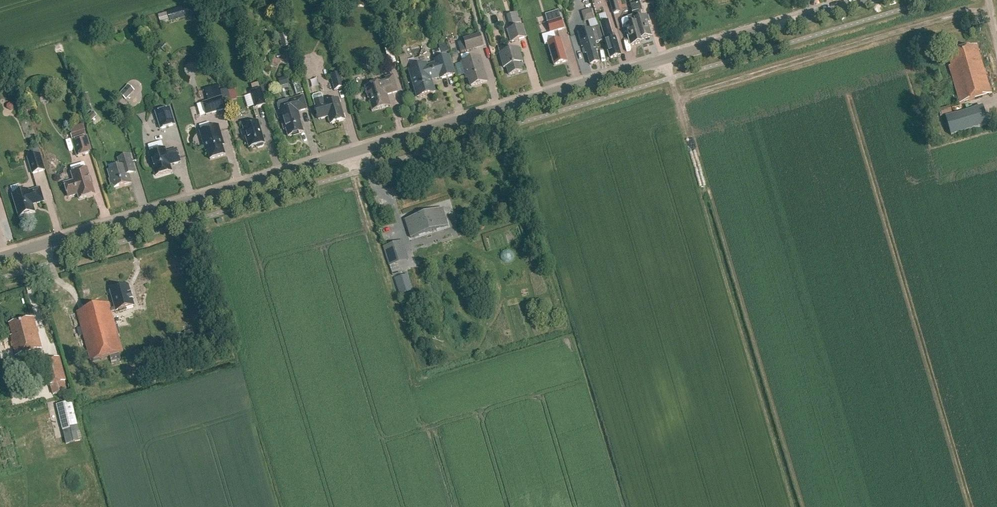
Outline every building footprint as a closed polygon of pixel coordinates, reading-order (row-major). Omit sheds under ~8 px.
[(620,13),(616,0),(610,0),(609,0),(613,15),(620,13)] [(181,9),(181,8),(167,13),(171,24),(185,19),(184,18),(183,13),(181,9)] [(588,21),(593,20),(590,10),(585,11),(588,21)] [(545,15),(547,24),(550,33),(564,29),(559,11),(545,15)] [(633,14),(642,43),(641,41),(652,37),(648,24),(650,23),(648,17),(643,19),(641,12),(633,14)] [(506,17),(509,26),(521,23),(518,13),(506,17)] [(642,43),(633,14),(633,17),(622,20),(621,22),(625,34),(627,33),(631,47),(642,43)] [(600,23),(603,32),(606,42),(605,42),(610,59),(621,56),(616,39),(612,40),(607,21),(600,23)] [(523,25),(507,30),(511,43),(527,38),(523,25)] [(581,47),(583,47),(585,55),(587,54),(590,65),(599,63),(596,51),(597,51),(595,43),(602,41),(598,28),(577,34),(581,47)] [(281,41),(283,48),(291,46),(287,34),(277,37),(279,42),(281,41)] [(467,51),(483,46),(480,36),(464,41),(467,51)] [(548,44),(554,66),(567,62),(561,40),(548,44)] [(446,43),(438,46),(441,55),(449,52),(446,43)] [(991,95),(977,46),(947,55),(951,67),(949,67),(960,104),(991,95)] [(512,51),(511,49),(506,50),(507,53),(500,55),(504,68),(506,68),(509,76),(522,72),(520,64),(523,63),(519,49),(512,51)] [(406,55),(399,57),(403,69),(410,67),(406,55)] [(454,76),(448,57),(436,60),(437,64),(426,67),(425,65),(410,69),(418,98),(434,94),(430,81),(441,77),(442,80),(454,76)] [(487,82),(479,58),(462,63),(467,79),(469,79),(471,87),(487,82)] [(201,61),(197,68),(204,72),(208,65),(202,62),(201,61)] [(340,74),(330,77),(334,92),(344,89),(340,74)] [(398,92),(393,76),(385,79),(386,83),(383,83),(383,82),(365,88),(372,112),(390,107),(387,95),(398,92)] [(258,84),(251,86),(253,93),(260,91),(258,84)] [(127,85),(119,94),(125,101),(134,92),(127,85)] [(208,103),(203,104),(206,116),(225,110),(222,99),(218,86),(204,90),(208,103)] [(45,87),(40,96),(49,101),(54,91),(45,87)] [(224,105),(232,103),(228,90),(220,92),(224,105)] [(255,109),(266,106),(261,90),(260,91),(253,93),(251,93),(255,109)] [(88,94),(80,96),(84,108),(90,107),(88,94)] [(312,98),(315,108),(319,120),(328,117),(330,124),(345,120),(339,100),(325,104),(322,95),(320,94),(313,96),(312,98)] [(277,106),(279,111),(276,112),(278,118),(280,118),(284,130),(286,130),(288,137),(303,133),(297,112),(307,110),(303,97),(291,101),(289,100),(279,103),(277,106)] [(940,117),(952,114),(950,107),(938,111),(940,117)] [(951,136),(987,125),(982,107),(946,118),(951,136)] [(155,113),(160,130),(176,126),(170,108),(155,113)] [(93,112),(87,118),(91,122),(97,116),(93,112)] [(265,144),(258,122),(243,127),(249,149),(256,147),(256,148),(258,149),(263,148),(264,146),(264,144),(265,144)] [(223,142),(218,127),(200,132),(206,152),(208,152),(210,160),(225,156),(222,147),(221,143),(223,142)] [(72,135),(74,142),(73,142),(77,157),(91,153),(85,131),(72,135)] [(166,153),(165,149),(149,154),(156,177),(172,172),(170,165),(180,162),(176,150),(166,153)] [(32,174),(45,171),(40,155),(28,159),(32,174)] [(136,174),(134,169),(130,156),(118,159),(120,168),(108,171),(111,180),(109,180),(112,190),(131,184),(129,176),(136,174)] [(95,195),(87,169),(72,174),(74,181),(64,184),(68,198),(78,195),(79,199),(95,195)] [(44,202),(40,189),(29,192),(28,191),(12,196),(19,217),(35,213),(32,204),(37,203),(37,204),(44,202)] [(443,209),(405,221),(410,238),(448,227),(443,209)] [(384,248),(387,257),(406,250),(403,241),(384,248)] [(405,276),(395,280),(400,295),(410,292),(405,276)] [(91,362),(110,357),(112,363),(121,360),(119,354),(123,353),(112,313),(119,311),(120,313),(124,312),(123,310),(134,307),(132,299),(129,287),(111,292),(115,308),(111,310),(109,304),(86,310),(77,313),(91,362)] [(42,350),(33,318),(9,325),(12,336),(11,337),(16,357),(42,350)] [(194,331),(184,333),(187,341),(196,339),(194,331)] [(60,357),(42,362),(48,386),(50,385),(52,395),(67,391),(64,382),(66,381),(60,357)] [(74,399),(59,403),(66,435),(81,432),(74,399)]
